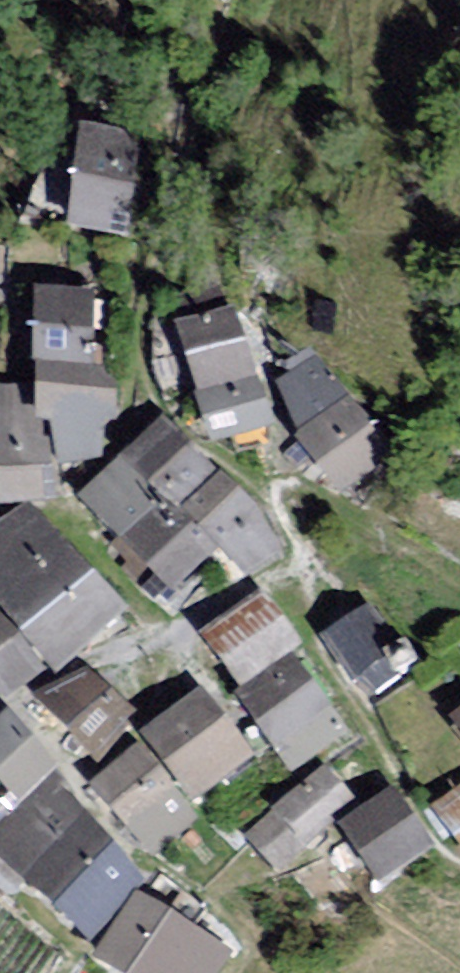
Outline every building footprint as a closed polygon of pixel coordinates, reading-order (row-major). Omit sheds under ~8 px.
[(128,160),(78,154),(69,232),(119,238),(128,160)] [(89,305),(41,305),(41,367),(88,368),(89,305)] [(226,320),(181,335),(201,397),(247,382),(226,320)] [(389,461),(314,374),(281,400),(295,450),(342,503),(389,461)] [(113,375),(38,375),(38,430),(54,430),(54,461),(113,461),(113,375)] [(253,389),(201,406),(213,445),(266,429),(253,389)] [(0,421),(0,468),(4,506),(49,502),(44,452),(21,419),(0,421)] [(178,511),(210,476),(161,432),(129,467),(178,511)] [(211,559),(121,472),(84,510),(174,597),(211,559)] [(242,497),(222,484),(185,520),(242,579),(278,559),(242,497)] [(32,518),(0,548),(0,603),(61,670),(121,616),(32,518)] [(294,652),(261,606),(209,644),(242,690),(294,652)] [(0,619),(0,688),(10,699),(44,670),(0,619)] [(366,620),(330,643),(360,691),(376,701),(416,676),(402,654),(392,660),(366,620)] [(346,739),(296,673),(247,710),(297,776),(346,739)] [(138,725),(93,685),(44,708),(103,765),(138,725)] [(251,762),(202,703),(148,748),(197,807),(251,762)] [(15,724),(0,738),(0,777),(26,803),(60,769),(15,724)] [(204,815),(148,748),(101,791),(154,855),(204,815)] [(357,811),(328,780),(254,850),(284,881),(357,811)] [(154,872),(58,795),(6,859),(102,936),(154,872)] [(432,856),(399,808),(352,841),(385,888),(432,856)] [(444,822),(459,841),(459,808),(444,822)] [(146,904),(110,968),(120,972),(188,972),(208,939),(146,904)]
